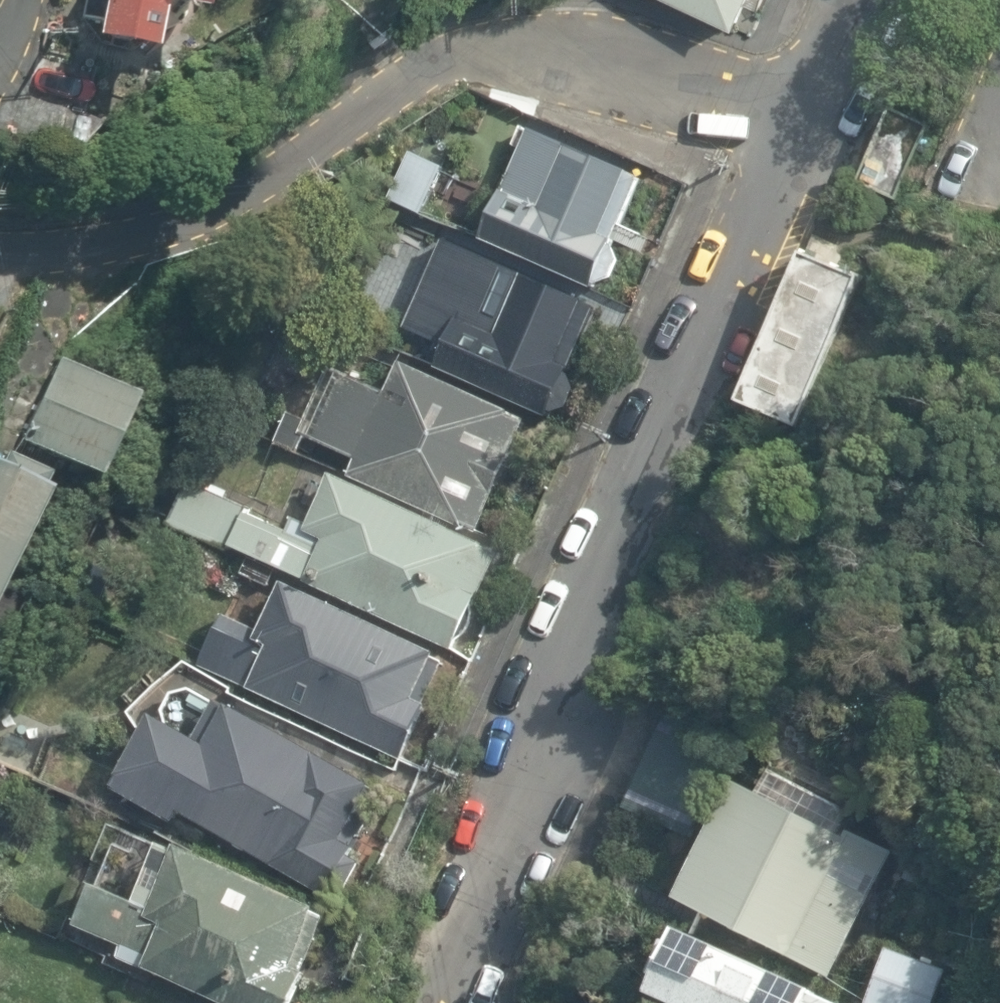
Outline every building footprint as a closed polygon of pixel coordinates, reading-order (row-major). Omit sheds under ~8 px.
[(146,51),(156,4),(196,13),(199,0),(82,0),(78,19),(93,23),(90,39),(146,51)] [(738,29),(751,0),(674,0),(738,29)] [(859,187),(897,204),(930,129),(893,112),(859,187)] [(483,243),(596,293),(598,287),(615,281),(623,263),(614,250),(644,181),(532,132),(483,243)] [(378,192),(412,208),(430,169),(397,153),(378,192)] [(486,219),(496,159),(464,153),(454,214),(486,219)] [(376,253),(421,274),(438,239),(394,217),(376,253)] [(437,371),(551,421),(581,354),(568,348),(588,302),(453,242),(411,336),(446,352),(437,371)] [(740,401),(795,426),(861,280),(805,255),(740,401)] [(18,441),(95,477),(134,395),(58,358),(18,441)] [(352,479),(467,530),(478,507),(490,512),(529,424),(513,417),(514,414),(403,365),(389,395),(332,369),(308,423),(289,415),(276,444),(299,455),(306,439),(359,463),(352,479)] [(45,487),(42,485),(47,474),(3,454),(0,461),(0,585),(45,487)] [(203,535),(456,651),(500,556),(485,549),(487,543),(334,473),(310,526),(296,520),(290,531),(252,513),(253,511),(230,501),(233,494),(215,485),(211,492),(191,483),(171,526),(201,540),(203,535)] [(200,666),(402,760),(446,665),(435,659),(437,654),(285,583),(262,632),(224,614),(200,666)] [(207,831),(329,900),(358,849),(357,848),(386,796),(374,790),(375,787),(233,706),(231,710),(220,704),(201,739),(158,715),(116,790),(173,823),(168,831),(197,849),(207,831)] [(625,809),(698,838),(735,749),(661,719),(625,809)] [(677,898),(833,976),(896,851),(850,829),(847,836),(737,781),(677,898)] [(226,1002),(294,1002),(308,973),(306,972),(331,918),(320,913),(322,908),(196,850),(185,845),(183,848),(154,911),(98,885),(79,926),(115,943),(104,966),(153,988),(160,973),(226,1002)] [(902,881),(922,889),(934,856),(914,849),(902,881)] [(819,995),(821,990),(685,928),(655,993),(677,1002),(838,1002),(819,995)] [(948,970),(890,948),(869,1002),(935,1002),(948,970)]
